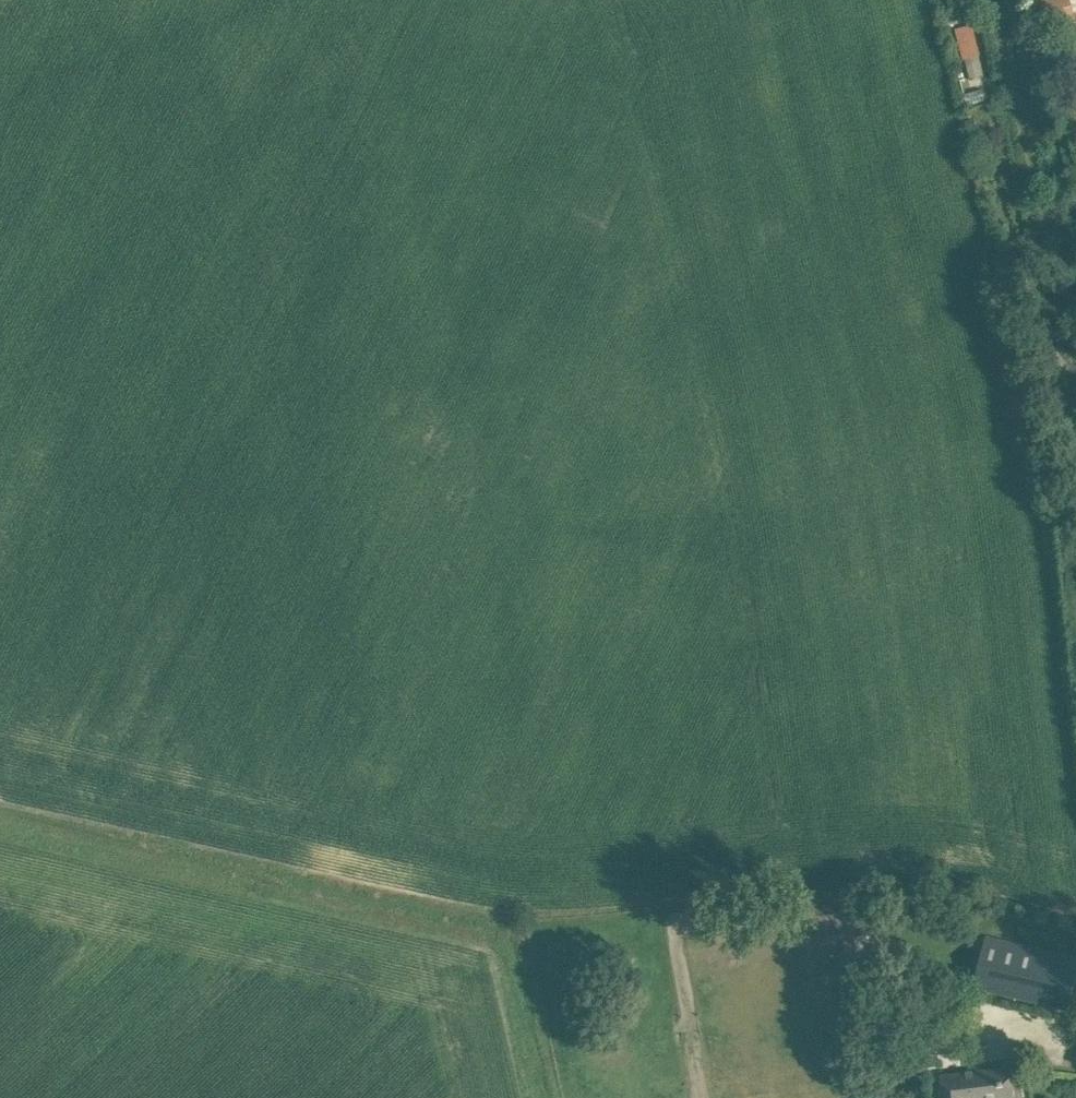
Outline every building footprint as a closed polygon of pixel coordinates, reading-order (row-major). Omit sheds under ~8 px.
[(1049,29),(1075,22),(1075,19),(1071,0),(1041,0),(1049,29)] [(956,29),(965,60),(981,55),(972,24),(956,29)] [(1068,1010),(1075,977),(1075,957),(987,936),(975,987),(1068,1010)] [(941,1076),(944,1097),(1016,1097),(1014,1086),(1012,1067),(941,1076)]
